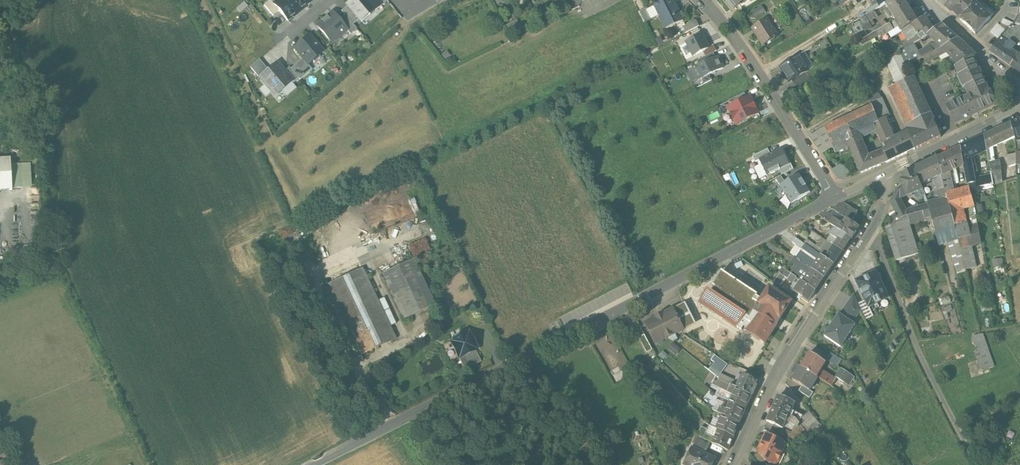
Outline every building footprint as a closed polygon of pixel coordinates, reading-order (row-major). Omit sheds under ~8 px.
[(288,0),(278,0),(273,4),(279,11),(288,21),(293,17),(293,18),(299,13),(288,0)] [(299,13),(304,8),(309,3),(306,0),(288,0),(299,13)] [(346,5),(348,6),(360,20),(359,20),(362,23),(381,6),(376,0),(352,0),(346,5)] [(672,0),(666,0),(654,6),(654,8),(656,7),(659,15),(658,16),(666,30),(683,21),(672,0)] [(735,8),(739,5),(741,3),(742,4),(747,0),(728,0),(735,8)] [(742,4),(741,3),(739,5),(744,11),(761,0),(747,0),(742,4)] [(844,4),(848,10),(854,7),(864,0),(851,0),(844,4)] [(880,3),(875,6),(877,9),(886,3),(891,0),(878,0),(880,3)] [(886,3),(889,8),(886,9),(891,17),(893,15),(896,20),(911,11),(904,0),(891,0),(886,3)] [(946,7),(960,20),(974,4),(969,0),(952,0),(946,7)] [(271,1),(270,1),(264,6),(273,16),(279,11),(273,4),(271,1)] [(985,13),(975,3),(974,4),(960,20),(976,34),(991,18),(990,18),(994,14),(989,9),(985,13)] [(765,5),(756,11),(762,19),(770,13),(765,5)] [(348,6),(341,12),(345,16),(353,25),(359,20),(360,20),(348,6)] [(646,9),(639,12),(644,23),(650,20),(646,10),(646,9)] [(866,9),(852,17),(855,22),(869,13),(867,10),(866,9)] [(920,10),(914,15),(918,21),(925,17),(920,10)] [(855,22),(853,23),(857,28),(862,25),(866,32),(872,28),(868,21),(878,15),(873,11),(855,22)] [(911,11),(896,20),(899,26),(902,31),(918,21),(914,15),(911,11)] [(339,21),(332,13),(317,26),(330,42),(338,36),(339,37),(347,31),(339,21)] [(1018,14),(1011,28),(1019,31),(1019,15),(1018,14)] [(353,25),(345,16),(339,21),(347,31),(350,35),(357,30),(353,25)] [(934,30),(925,17),(918,21),(907,28),(902,31),(908,42),(923,31),(926,36),(927,35),(934,30)] [(766,20),(752,29),(763,46),(777,38),(766,20)] [(877,31),(868,37),(870,40),(879,35),(880,37),(899,26),(896,20),(889,25),(877,31)] [(884,20),(875,30),(877,31),(889,25),(884,20)] [(1006,31),(992,21),(986,28),(999,38),(1000,37),(1003,34),(1006,31)] [(695,22),(683,28),(685,33),(698,27),(695,22)] [(934,30),(927,35),(937,44),(935,44),(931,46),(934,51),(943,47),(957,39),(942,25),(934,30)] [(687,42),(694,56),(708,49),(702,35),(687,42)] [(320,58),(319,56),(323,52),(310,36),(294,49),(303,59),(308,65),(313,61),(314,63),(320,58)] [(1008,44),(1000,37),(999,38),(989,51),(1010,66),(1017,58),(1004,49),(1008,44)] [(957,39),(943,47),(946,50),(957,61),(960,64),(973,58),(976,56),(957,39)] [(903,49),(900,51),(908,66),(926,56),(934,51),(931,46),(921,51),(922,53),(919,54),(913,43),(910,45),(903,49)] [(704,52),(706,57),(717,51),(714,46),(704,52)] [(934,51),(926,56),(930,61),(942,53),(946,50),(943,47),(934,51)] [(697,61),(700,67),(716,59),(713,53),(697,61)] [(799,56),(780,68),(789,83),(793,81),(804,74),(808,71),(799,56)] [(723,68),(718,58),(716,59),(700,67),(693,70),(698,81),(702,79),(705,84),(712,81),(709,75),(723,68)] [(960,64),(957,65),(960,73),(959,74),(967,90),(968,89),(971,95),(947,106),(955,124),(963,120),(963,118),(969,115),(970,117),(973,116),(978,114),(996,105),(990,94),(988,95),(985,90),(988,88),(982,76),(980,70),(979,70),(973,58),(960,64)] [(1017,58),(1010,66),(1019,73),(1019,60),(1017,58)] [(308,65),(303,59),(290,69),(298,79),(300,81),(312,70),(308,65)] [(268,70),(259,60),(250,68),(259,79),(260,79),(259,78),(268,70)] [(950,62),(940,69),(942,72),(957,65),(960,64),(957,61),(952,64),(950,62)] [(285,72),(277,63),(268,70),(259,78),(260,79),(270,90),(275,96),(292,82),(292,81),(285,72)] [(289,68),(285,72),(292,81),(292,82),(293,83),(298,79),(290,69),(289,68)] [(865,71),(854,77),(863,92),(874,86),(865,71)] [(922,81),(917,71),(911,73),(913,77),(916,83),(922,81)] [(804,74),(793,81),(797,88),(809,80),(804,74)] [(916,83),(913,77),(896,85),(913,123),(930,114),(916,83)] [(729,101),(731,107),(747,99),(745,93),(729,101)] [(731,107),(729,108),(737,124),(758,113),(750,97),(747,99),(731,107)] [(15,98),(7,99),(7,111),(16,111),(15,98)] [(889,117),(880,99),(869,105),(870,107),(878,122),(884,119),(889,117)] [(842,122),(840,123),(846,138),(856,133),(873,124),(878,122),(870,107),(842,122)] [(930,114),(913,123),(915,127),(912,128),(914,131),(933,122),(930,114)] [(878,122),(873,124),(877,132),(888,127),(884,119),(878,122)] [(1011,123),(1013,135),(1014,135),(1015,138),(1015,142),(1019,141),(1019,120),(1011,123)] [(914,131),(908,134),(915,149),(940,137),(933,122),(914,131)] [(846,138),(840,123),(825,129),(833,149),(848,142),(846,138)] [(1011,123),(994,131),(998,145),(1015,138),(1014,135),(1013,135),(1011,123)] [(908,134),(894,141),(888,127),(877,132),(884,149),(882,153),(886,163),(915,149),(908,134)] [(825,129),(810,135),(821,153),(833,149),(825,129)] [(994,131),(984,135),(987,151),(990,171),(1000,170),(999,161),(995,162),(993,148),(998,145),(994,131)] [(866,157),(856,133),(846,138),(848,142),(861,173),(886,163),(882,153),(870,158),(869,157),(866,157)] [(984,135),(976,139),(979,154),(987,151),(984,135)] [(976,139),(960,147),(964,166),(967,180),(968,185),(975,183),(975,180),(969,158),(979,154),(976,139)] [(960,147),(938,158),(943,174),(942,174),(944,183),(951,182),(949,171),(956,170),(956,167),(964,166),(960,147)] [(759,160),(770,154),(768,149),(753,156),(756,162),(759,161),(759,160)] [(770,154),(759,160),(759,161),(767,176),(779,170),(782,175),(794,170),(785,153),(784,153),(782,149),(770,154)] [(1016,153),(1007,156),(1009,167),(1016,165),(1016,153)] [(938,158),(913,170),(920,184),(937,176),(938,178),(935,180),(936,185),(944,183),(942,174),(943,174),(938,158)] [(0,160),(0,191),(12,190),(10,160),(0,160)] [(845,167),(840,166),(832,170),(837,179),(842,180),(850,177),(845,167)] [(913,170),(902,175),(903,179),(900,181),(902,185),(897,188),(894,196),(899,200),(913,194),(915,198),(917,199),(925,195),(921,186),(920,184),(913,170)] [(1000,170),(990,171),(991,176),(991,178),(1001,176),(1000,170)] [(785,183),(780,186),(792,204),(810,192),(799,174),(785,183)] [(780,186),(785,183),(781,176),(776,179),(780,186)] [(991,176),(975,180),(975,183),(968,185),(969,189),(970,193),(993,189),(992,186),(991,178),(991,176)] [(1001,176),(991,178),(992,186),(1002,183),(1001,176)] [(956,191),(953,192),(951,182),(944,183),(947,198),(954,226),(963,224),(965,221),(961,209),(974,206),(970,193),(969,189),(957,192),(956,191)] [(944,183),(936,185),(940,200),(947,198),(944,183)] [(899,200),(894,196),(891,202),(895,211),(898,219),(907,215),(905,211),(902,204),(901,204),(899,200)] [(940,200),(935,202),(939,212),(944,228),(935,232),(939,246),(957,239),(956,232),(954,226),(947,198),(940,200)] [(928,204),(927,205),(930,215),(939,212),(935,202),(928,204)] [(924,206),(921,207),(924,220),(931,218),(930,215),(927,205),(924,206)] [(921,207),(905,211),(907,215),(898,219),(898,221),(908,218),(910,224),(924,220),(921,207)] [(898,219),(895,211),(888,214),(892,224),(898,221),(898,219)] [(859,227),(847,219),(845,223),(841,223),(826,212),(819,216),(837,228),(851,239),(852,239),(856,232),(859,227)] [(939,212),(930,215),(931,218),(935,232),(944,228),(939,212)] [(908,218),(898,221),(900,227),(910,224),(908,218)] [(892,224),(884,227),(894,261),(909,257),(900,227),(898,221),(892,224)] [(978,227),(956,232),(957,239),(960,248),(981,243),(978,227)] [(836,242),(833,245),(843,251),(851,239),(837,228),(833,233),(839,237),(836,242)] [(805,244),(796,238),(792,243),(801,249),(805,244)] [(813,250),(807,245),(804,250),(810,254),(813,250)] [(828,254),(825,258),(834,265),(843,251),(833,245),(831,249),(828,254)] [(815,264),(812,269),(824,278),(834,265),(825,258),(821,256),(815,264)] [(815,264),(807,258),(803,263),(808,266),(812,269),(815,264)] [(1005,258),(995,259),(996,267),(1006,266),(1005,258)] [(415,259),(384,273),(405,319),(436,304),(415,259)] [(812,269),(808,266),(804,272),(808,275),(812,269)] [(396,339),(363,268),(328,284),(361,355),(396,339)] [(824,278),(812,269),(808,275),(803,282),(815,291),(824,278)] [(757,297),(758,295),(722,271),(712,286),(714,287),(711,292),(709,290),(700,303),(737,327),(742,330),(744,327),(748,329),(747,331),(765,342),(773,330),(774,330),(777,326),(776,324),(791,301),(770,288),(759,304),(758,304),(761,299),(757,297)] [(876,271),(856,280),(869,308),(889,299),(876,271)] [(802,276),(796,272),(793,275),(800,281),(802,278),(802,276)] [(793,275),(789,273),(786,278),(793,284),(794,282),(798,285),(801,281),(800,281),(793,275)] [(803,282),(801,281),(798,285),(793,291),(797,294),(796,296),(801,300),(802,298),(808,302),(815,291),(803,282)] [(854,294),(840,315),(852,323),(861,310),(854,294)] [(663,314),(663,312),(659,314),(656,316),(657,317),(646,323),(647,324),(656,343),(666,338),(673,335),(673,334),(684,329),(683,328),(694,323),(685,304),(679,307),(674,310),(673,309),(668,311),(663,314)] [(839,314),(824,336),(841,347),(855,325),(852,323),(840,315),(839,314)] [(469,332),(450,341),(459,359),(476,350),(478,349),(469,332)] [(996,367),(987,332),(975,335),(979,350),(978,351),(983,370),(996,367)] [(652,349),(644,334),(638,338),(646,352),(652,349)] [(476,350),(459,359),(465,370),(481,362),(476,350)] [(826,362),(810,353),(801,367),(816,377),(820,371),(826,362)] [(712,358),(707,366),(711,369),(716,361),(712,358)] [(816,377),(801,367),(792,380),(801,386),(810,391),(818,378),(816,377)] [(835,381),(820,371),(816,377),(818,378),(838,391),(844,383),(848,386),(853,378),(849,376),(849,374),(842,369),(836,378),(837,379),(835,381)] [(728,378),(721,374),(719,379),(726,383),(728,378)] [(758,382),(743,374),(738,385),(735,384),(734,380),(728,378),(726,383),(736,388),(752,396),(758,382)] [(726,383),(719,379),(718,382),(715,380),(713,384),(733,394),(736,388),(726,383)] [(810,391),(801,386),(798,391),(810,399),(814,393),(810,391)] [(752,396),(736,388),(733,394),(729,401),(730,402),(746,409),(752,396)] [(778,396),(773,408),(789,416),(795,404),(778,396)] [(746,409),(730,402),(727,410),(721,407),(718,412),(740,423),(746,409)] [(773,408),(767,420),(784,428),(789,416),(773,408)] [(718,412),(717,412),(715,417),(721,420),(717,428),(718,429),(734,436),(740,423),(718,412)] [(707,429),(701,426),(696,435),(698,436),(702,438),(707,429)] [(734,436),(718,429),(711,443),(728,450),(734,436)] [(786,437),(773,431),(771,437),(783,442),(784,444),(789,440),(786,437)] [(767,435),(758,452),(766,460),(775,464),(777,464),(782,455),(781,453),(785,445),(784,444),(783,442),(771,437),(767,435)] [(702,438),(698,436),(693,448),(696,449),(705,454),(710,442),(702,438)] [(696,449),(688,464),(712,464),(715,458),(705,454),(696,449)] [(766,460),(758,452),(754,456),(761,464),(766,460)]
